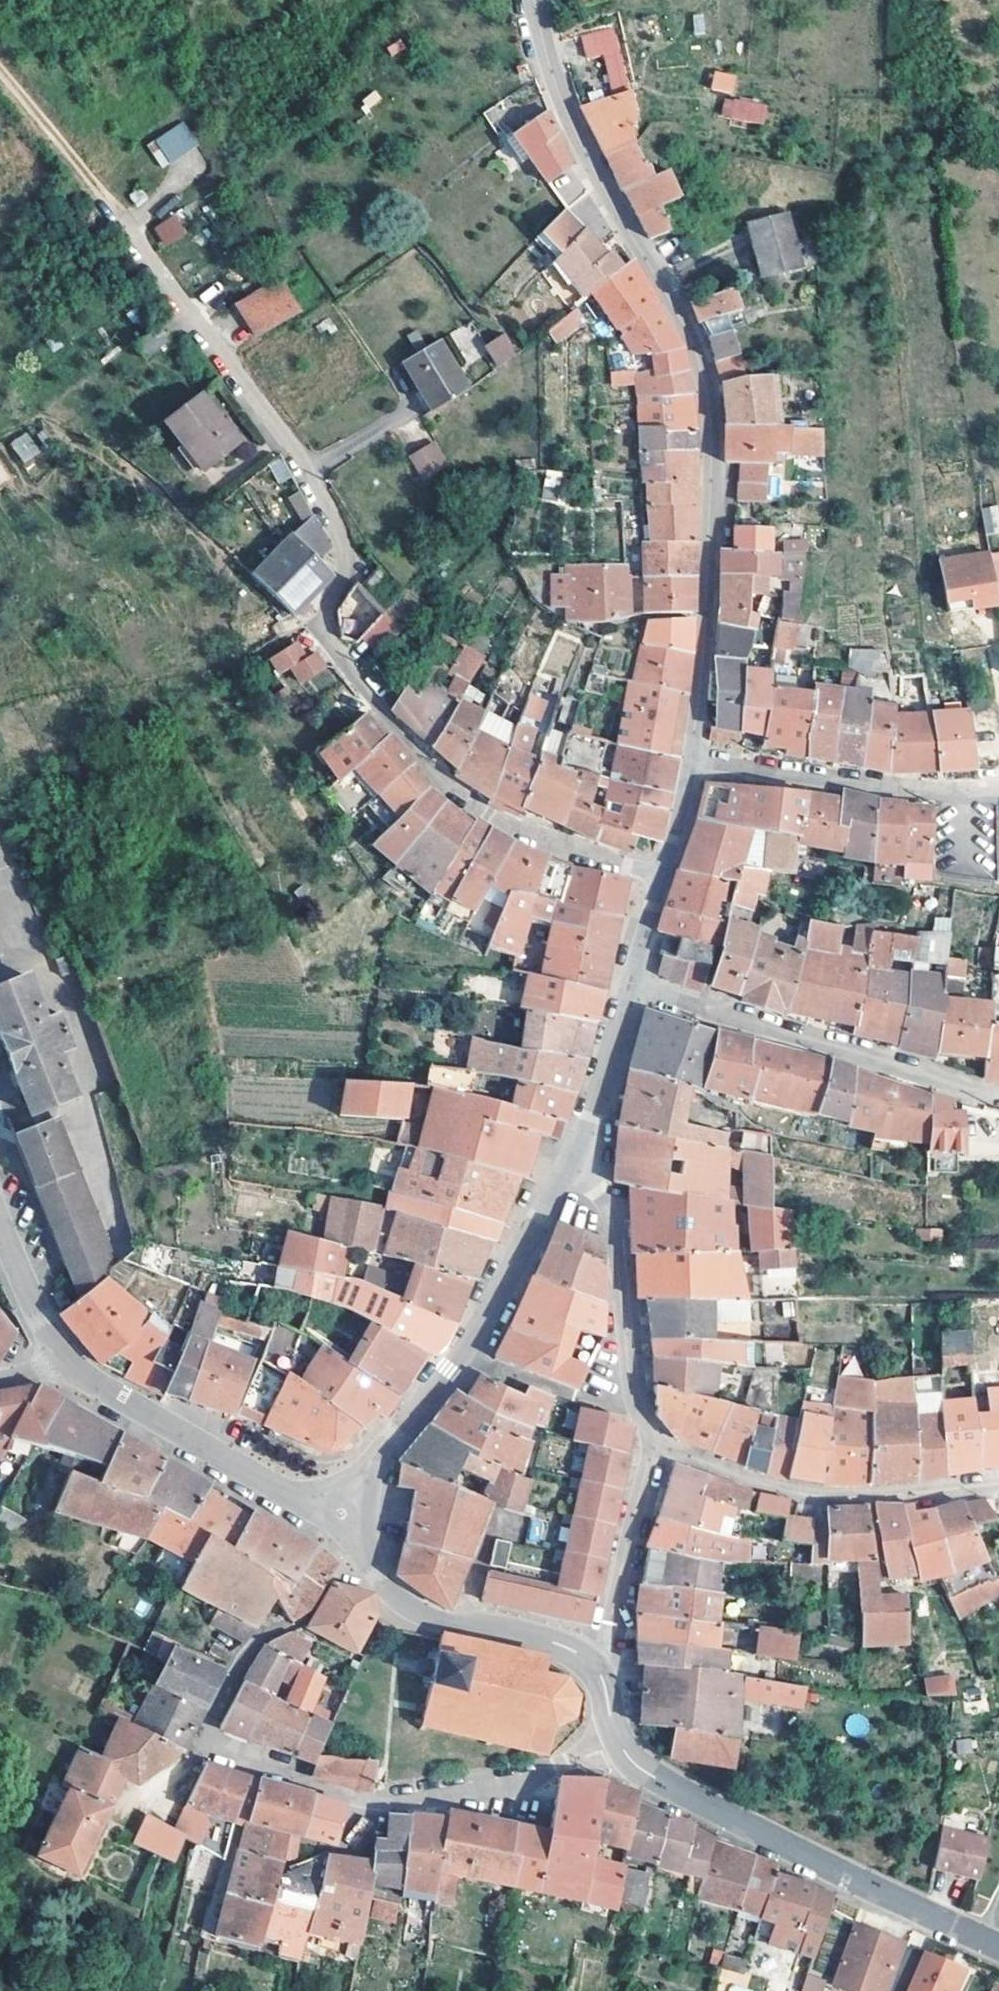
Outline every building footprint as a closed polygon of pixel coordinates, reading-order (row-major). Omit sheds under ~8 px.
[(691,14),(693,35),(705,34),(704,13),(691,14)] [(635,90),(624,16),(593,23),(596,45),(614,42),(624,93),(635,90)] [(712,72),(710,92),(735,94),(737,74),(712,72)] [(737,90),(733,110),(762,116),(766,95),(737,90)] [(637,145),(633,123),(637,123),(634,92),(582,108),(592,127),(605,154),(637,145)] [(547,181),(572,168),(557,130),(549,109),(514,134),(529,156),(547,181)] [(197,138),(185,117),(154,135),(168,157),(197,138)] [(514,134),(505,140),(521,162),(529,156),(514,134)] [(610,165),(621,190),(624,188),(654,178),(650,166),(642,167),(637,145),(605,154),(610,165)] [(586,193),(573,171),(551,184),(563,206),(586,193)] [(675,188),(671,173),(654,178),(624,188),(635,210),(650,237),(670,231),(663,206),(660,198),(677,197),(675,188)] [(681,198),(679,187),(675,188),(677,197),(660,198),(663,206),(668,206),(667,202),(682,202),(681,198)] [(539,233),(541,231),(563,212),(561,210),(536,230),(539,233)] [(563,212),(541,231),(539,233),(557,253),(564,246),(580,230),(563,212)] [(152,227),(164,247),(187,234),(175,213),(152,227)] [(762,278),(802,268),(790,214),(749,224),(762,278)] [(605,254),(584,228),(580,230),(564,246),(557,253),(554,255),(573,282),(584,298),(621,267),(609,251),(605,254)] [(536,237),(534,239),(550,258),(554,255),(557,253),(539,233),(536,237)] [(566,287),(573,282),(554,255),(550,258),(547,262),(566,287)] [(608,321),(616,331),(631,322),(631,320),(655,306),(657,305),(643,279),(632,259),(629,262),(621,267),(584,298),(546,330),(557,343),(595,312),(604,324),(608,321)] [(306,308),(285,273),(241,300),(261,334),(306,308)] [(702,324),(702,322),(727,315),(742,310),(736,289),(691,298),(695,309),(700,324),(702,324)] [(655,306),(631,320),(631,322),(652,354),(644,355),(645,373),(654,371),(658,375),(686,370),(680,345),(669,327),(665,325),(655,306)] [(747,327),(742,310),(727,315),(734,330),(736,330),(747,327)] [(727,315),(702,322),(702,324),(710,344),(716,360),(742,356),(736,330),(734,330),(727,315)] [(173,341),(161,324),(140,340),(151,355),(169,340),(171,343),(173,341)] [(500,366),(517,353),(505,333),(488,346),(500,366)] [(440,338),(440,339),(410,355),(401,361),(431,411),(470,387),(440,338)] [(723,381),(748,378),(747,376),(742,356),(716,360),(723,381)] [(637,375),(637,382),(638,398),(690,392),(688,381),(686,370),(658,375),(654,371),(645,373),(637,375)] [(591,382),(611,382),(611,371),(590,372),(591,382)] [(611,371),(611,382),(632,382),(633,371),(611,371)] [(774,427),(770,375),(747,376),(748,378),(723,381),(725,403),(727,425),(772,428),(774,427)] [(227,415),(207,387),(171,411),(207,463),(243,440),(227,415)] [(691,404),(690,392),(638,398),(638,404),(640,428),(693,429),(691,404)] [(249,436),(232,412),(227,415),(243,440),(249,436)] [(774,427),(772,428),(727,425),(726,444),(726,463),(741,463),(772,464),(772,462),(775,462),(776,452),(825,456),(823,430),(774,427)] [(694,440),(693,429),(640,428),(639,434),(640,453),(642,453),(642,470),(695,453),(694,440)] [(10,441),(23,464),(41,454),(29,431),(10,441)] [(433,443),(409,458),(423,480),(446,465),(433,443)] [(695,473),(695,453),(642,470),(642,476),(643,485),(647,485),(647,492),(648,506),(695,504),(695,473)] [(278,485),(293,478),(282,456),(268,463),(278,485)] [(547,471),(546,460),(522,459),(521,470),(547,471)] [(740,481),(771,483),(772,474),(772,464),(741,463),(740,481)] [(784,498),(786,475),(772,474),(771,483),(770,498),(784,498)] [(770,503),(770,498),(771,483),(740,481),(739,501),(770,503)] [(299,491),(290,497),(306,524),(252,577),(293,616),(309,601),(334,576),(320,562),(330,551),(316,516),(299,491)] [(650,530),(650,543),(695,543),(695,519),(695,504),(648,506),(650,530)] [(981,508),(985,535),(998,533),(998,511),(998,505),(981,508)] [(635,518),(623,517),(623,532),(636,531),(635,518)] [(761,528),(761,520),(745,519),(745,529),(761,528)] [(735,551),(757,552),(779,551),(778,528),(761,528),(745,529),(734,528),(735,551)] [(638,543),(638,531),(636,531),(623,532),(624,544),(638,543)] [(998,541),(949,550),(957,600),(998,594),(998,542),(998,541)] [(646,543),(645,579),(695,577),(695,555),(695,543),(650,543),(646,543)] [(735,551),(725,550),(724,562),(724,575),(782,577),(779,594),(801,595),(805,551),(779,551),(757,552),(735,551)] [(624,566),(563,565),(562,575),(547,575),(547,605),(562,605),(562,619),(571,624),(601,624),(628,618),(628,580),(625,580),(624,566)] [(382,610),(403,591),(382,571),(368,587),(364,591),(382,610)] [(724,575),(723,604),(719,623),(752,628),(754,612),(746,611),(748,596),(761,596),(779,598),(779,594),(782,577),(724,575)] [(645,579),(644,614),(692,614),(693,594),(695,577),(645,579)] [(358,643),(364,638),(386,614),(382,610),(364,591),(357,583),(338,610),(342,638),(358,643)] [(772,649),(773,643),(776,616),(754,612),(752,628),(749,648),(772,649)] [(381,655),(403,631),(386,614),(364,638),(381,655)] [(776,616),(773,643),(814,650),(816,624),(798,620),(776,616)] [(692,620),(645,623),(634,683),(687,696),(692,653),(690,652),(692,620)] [(748,659),(749,648),(752,628),(719,623),(718,630),(717,650),(716,671),(716,728),(741,731),(748,659)] [(599,646),(633,648),(636,624),(606,627),(601,638),(599,646)] [(466,646),(471,638),(450,628),(444,635),(466,646)] [(390,710),(411,729),(440,687),(430,680),(441,669),(448,674),(466,646),(444,635),(390,710)] [(283,673),(292,669),(309,660),(297,641),(272,657),(283,673)] [(456,678),(446,692),(440,687),(411,729),(431,747),(460,698),(466,689),(486,656),(466,646),(448,674),(456,678)] [(874,648),(849,648),(846,666),(861,672),(873,677),(874,648)] [(326,671),(317,655),(309,660),(292,669),(302,684),(326,671)] [(490,703),(508,667),(486,656),(466,689),(490,703)] [(748,659),(741,731),(750,732),(763,734),(771,661),(748,659)] [(785,748),(784,755),(806,757),(813,689),(814,664),(771,661),(763,734),(762,745),(785,748)] [(846,666),(843,687),(858,689),(861,672),(846,666)] [(591,673),(588,680),(584,692),(621,700),(626,681),(591,673)] [(576,675),(568,696),(563,694),(548,734),(539,761),(522,807),(523,807),(539,814),(563,825),(575,790),(580,772),(575,771),(559,766),(570,733),(584,692),(588,680),(576,675)] [(634,683),(618,745),(677,759),(681,729),(687,696),(634,683)] [(858,689),(843,687),(843,693),(835,761),(846,764),(861,767),(869,702),(871,691),(858,689)] [(843,693),(813,689),(806,757),(819,759),(835,761),(843,693)] [(485,713),(460,698),(431,747),(445,760),(457,771),(459,769),(477,733),(486,714),(485,713)] [(897,707),(869,702),(861,767),(875,769),(891,772),(897,716),(897,707)] [(976,769),(969,712),(931,714),(937,772),(957,770),(976,769)] [(931,714),(902,716),(897,716),(891,772),(896,773),(912,773),(937,772),(931,714)] [(350,818),(360,810),(413,766),(402,751),(390,736),(384,740),(366,716),(318,754),(338,778),(324,789),(350,818)] [(501,809),(519,817),(523,807),(522,807),(539,761),(526,756),(536,731),(519,726),(509,749),(492,799),(490,799),(488,803),(501,809)] [(739,744),(741,731),(716,728),(716,741),(739,744)] [(492,799),(509,749),(477,733),(459,769),(457,771),(453,776),(472,788),(490,799),(492,799)] [(604,758),(608,743),(570,733),(559,766),(575,771),(580,752),(604,758)] [(668,794),(673,769),(677,759),(618,745),(609,779),(668,794)] [(445,805),(427,791),(424,779),(419,773),(413,766),(360,810),(370,820),(380,812),(391,825),(373,846),(393,863),(445,805)] [(609,779),(604,797),(665,812),(666,803),(668,794),(609,779)] [(759,791),(706,786),(698,820),(801,838),(806,796),(759,791)] [(602,823),(635,833),(637,835),(658,842),(661,831),(665,812),(604,797),(575,790),(563,825),(595,839),(602,823)] [(841,802),(842,802),(835,852),(841,852),(840,859),(871,861),(879,804),(879,800),(862,796),(842,791),(841,802)] [(821,798),(806,796),(801,838),(800,846),(835,852),(842,802),(841,802),(821,798)] [(893,805),(879,804),(871,861),(903,864),(908,808),(907,805),(893,805)] [(428,894),(473,826),(472,825),(456,813),(445,805),(393,863),(412,880),(428,894)] [(908,808),(903,864),(903,871),(902,876),(909,877),(930,880),(933,809),(922,808),(908,808)] [(672,887),(668,899),(664,909),(726,925),(727,921),(731,906),(742,866),(748,847),(769,849),(767,870),(770,872),(802,876),(823,882),(827,861),(799,858),(800,846),(801,838),(698,820),(690,840),(672,887)] [(481,824),(475,821),(472,825),(473,826),(428,894),(430,896),(446,907),(448,903),(492,831),(481,824)] [(607,844),(630,853),(637,835),(635,833),(602,823),(595,839),(607,844)] [(492,831),(448,903),(446,907),(473,920),(476,913),(501,864),(513,842),(501,836),(492,831)] [(501,864),(476,913),(494,927),(508,886),(530,892),(545,860),(544,858),(528,850),(513,842),(501,864)] [(571,866),(545,857),(544,858),(545,860),(530,892),(608,913),(619,915),(621,905),(627,879),(571,866)] [(871,861),(871,866),(903,871),(903,864),(871,861)] [(401,891),(412,880),(393,863),(383,874),(401,891)] [(757,896),(763,897),(770,872),(767,870),(742,866),(731,906),(753,912),(757,896)] [(529,916),(552,923),(540,976),(603,993),(613,948),(619,915),(608,913),(530,892),(508,886),(494,927),(491,938),(488,947),(517,956),(529,916)] [(665,937),(666,934),(713,946),(718,948),(720,948),(726,925),(664,909),(661,921),(657,934),(665,937)] [(709,985),(743,996),(786,1011),(810,920),(802,919),(794,951),(776,946),(776,941),(757,936),(757,931),(727,921),(726,925),(720,948),(718,948),(709,985)] [(853,1024),(855,1024),(873,931),(874,925),(874,923),(857,925),(852,947),(838,946),(842,927),(825,924),(810,920),(786,1011),(820,1018),(853,1024)] [(900,1043),(915,939),(914,938),(873,931),(855,1024),(853,1024),(852,1035),(874,1039),(898,1044),(900,1043)] [(665,937),(661,956),(686,963),(707,968),(713,946),(666,934),(665,937)] [(931,938),(915,934),(914,938),(915,939),(900,1043),(898,1044),(898,1049),(915,1052),(932,1056),(933,1056),(934,1050),(943,984),(949,942),(931,938)] [(991,1007),(987,1058),(986,1065),(985,1080),(996,1082),(998,1083),(998,936),(997,947),(991,1007)] [(679,985),(686,963),(661,956),(655,979),(679,985)] [(701,991),(707,968),(686,963),(679,985),(691,988),(701,991)] [(532,974),(524,1006),(529,1007),(594,1023),(598,1010),(603,993),(540,976),(532,974)] [(44,1019),(26,977),(0,987),(0,1037),(32,1115),(75,1098),(58,1055),(71,1051),(56,1014),(44,1019)] [(991,1007),(962,1002),(964,986),(943,984),(934,1050),(987,1058),(991,1007)] [(784,1018),(786,1011),(743,996),(740,1003),(784,1018)] [(584,1060),(591,1040),(594,1023),(529,1007),(522,1045),(584,1060)] [(639,1039),(630,1073),(689,1091),(701,1095),(716,1107),(724,1109),(729,1093),(702,1085),(718,1032),(647,1009),(639,1039)] [(718,1032),(702,1085),(729,1093),(751,1099),(757,1070),(746,1068),(751,1042),(731,1036),(718,1032)] [(475,1033),(466,1072),(476,1074),(517,1082),(575,1093),(580,1076),(584,1060),(522,1045),(475,1033)] [(746,1068),(757,1070),(751,1099),(783,1107),(796,1054),(771,1047),(751,1042),(746,1068)] [(986,1065),(987,1058),(934,1050),(933,1056),(959,1060),(986,1065)] [(809,1058),(796,1054),(783,1107),(816,1115),(830,1063),(809,1058)] [(843,1067),(830,1063),(816,1115),(849,1123),(855,1071),(843,1067)] [(427,1084),(434,1086),(470,1097),(476,1074),(466,1072),(430,1065),(427,1084)] [(929,1143),(930,1098),(910,1091),(855,1071),(849,1123),(849,1126),(874,1132),(874,1137),(872,1149),(887,1152),(891,1139),(891,1133),(910,1134),(909,1141),(927,1142),(929,1143)] [(771,1157),(772,1133),(753,1132),(736,1132),(719,1134),(683,1127),(689,1091),(630,1073),(624,1099),(619,1126),(689,1140),(771,1157)] [(575,1093),(517,1082),(476,1074),(470,1097),(512,1108),(565,1121),(570,1108),(575,1093)] [(403,1122),(411,1084),(346,1081),(339,1118),(403,1122)] [(538,1134),(559,1141),(565,1121),(512,1108),(470,1097),(434,1086),(421,1148),(521,1177),(524,1178),(531,1158),(538,1134)] [(927,1142),(927,1153),(937,1153),(949,1153),(949,1140),(949,1112),(949,1101),(930,1098),(929,1143),(927,1142)] [(968,1105),(968,1113),(968,1140),(969,1157),(998,1157),(997,1147),(987,1148),(987,1141),(998,1140),(998,1111),(968,1105)] [(961,1113),(949,1112),(949,1140),(961,1140),(961,1113)] [(27,1123),(29,1131),(43,1125),(41,1118),(27,1123)] [(27,1162),(57,1237),(81,1297),(97,1283),(99,1284),(96,1274),(114,1261),(81,1179),(57,1120),(43,1125),(29,1131),(17,1136),(27,1162)] [(771,1157),(689,1140),(619,1126),(616,1152),(613,1183),(630,1185),(729,1202),(746,1204),(771,1208),(771,1157)] [(891,1133),(891,1139),(909,1141),(910,1134),(891,1133)] [(376,1138),(366,1185),(390,1189),(409,1195),(491,1221),(500,1224),(509,1204),(521,1177),(421,1148),(376,1138)] [(937,1153),(927,1153),(926,1174),(937,1174),(937,1159),(937,1153)] [(630,1214),(631,1253),(635,1253),(638,1251),(733,1254),(729,1202),(630,1185),(630,1214)] [(409,1195),(390,1189),(385,1207),(489,1240),(493,1242),(496,1233),(500,1224),(491,1221),(409,1195)] [(472,1280),(474,1281),(482,1260),(489,1240),(385,1207),(331,1198),(324,1241),(404,1262),(472,1280)] [(746,1204),(750,1254),(756,1254),(790,1249),(786,1211),(771,1208),(746,1204)] [(604,1261),(580,1248),(582,1229),(558,1221),(544,1255),(536,1277),(603,1301),(604,1281),(604,1261)] [(603,1248),(603,1236),(582,1229),(580,1248),(604,1261),(603,1248)] [(472,1280),(404,1262),(324,1241),(288,1232),(278,1269),(288,1271),(341,1287),(453,1322),(463,1300),(472,1280)] [(761,1303),(795,1300),(790,1249),(756,1254),(761,1303)] [(636,1298),(647,1298),(746,1303),(733,1254),(638,1251),(635,1253),(636,1274),(636,1298)] [(453,1322),(341,1287),(288,1271),(282,1289),(315,1303),(322,1306),(405,1344),(427,1354),(431,1356),(444,1342),(453,1322)] [(563,1323),(602,1337),(603,1301),(536,1277),(522,1305),(510,1330),(555,1345),(563,1323)] [(99,1284),(97,1283),(81,1297),(60,1312),(74,1329),(102,1364),(140,1383),(152,1359),(163,1338),(166,1334),(99,1284)] [(268,1328),(272,1318),(297,1333),(315,1303),(282,1289),(255,1284),(241,1322),(265,1327),(268,1328)] [(58,1308),(69,1303),(62,1290),(52,1295),(58,1308)] [(711,1324),(748,1324),(746,1303),(647,1298),(650,1321),(651,1338),(711,1340),(711,1324)] [(163,1338),(152,1359),(158,1363),(174,1371),(164,1393),(177,1399),(190,1404),(191,1400),(209,1344),(218,1316),(220,1308),(204,1301),(183,1348),(163,1338)] [(318,1347),(333,1356),(398,1395),(408,1382),(427,1354),(405,1344),(322,1306),(304,1338),(318,1347)] [(14,1333),(0,1318),(0,1353),(14,1333)] [(284,1375),(300,1335),(297,1333),(272,1318),(268,1328),(257,1358),(284,1375)] [(563,1323),(555,1345),(510,1330),(503,1342),(494,1357),(577,1390),(602,1337),(563,1323)] [(235,1332),(229,1349),(209,1344),(191,1400),(212,1407),(231,1413),(258,1339),(235,1332)] [(941,1337),(942,1380),(946,1474),(961,1472),(977,1469),(976,1466),(975,1411),(971,1334),(941,1337)] [(653,1349),(654,1356),(735,1367),(752,1371),(785,1369),(783,1344),(711,1340),(651,1338),(653,1349)] [(398,1395),(333,1356),(318,1347),(295,1383),(321,1401),(357,1426),(361,1428),(376,1412),(383,1417),(398,1395)] [(654,1385),(685,1393),(717,1402),(719,1372),(735,1375),(735,1367),(654,1356),(654,1370),(654,1385)] [(325,1452),(336,1450),(346,1439),(357,1426),(321,1401),(295,1383),(284,1375),(257,1358),(235,1415),(261,1424),(273,1430),(325,1452)] [(152,1359),(140,1383),(148,1386),(158,1363),(152,1359)] [(148,1386),(147,1389),(160,1395),(163,1396),(164,1393),(174,1371),(158,1363),(148,1386)] [(488,1409),(512,1419),(532,1426),(533,1424),(542,1428),(551,1394),(528,1386),(524,1394),(484,1375),(476,1389),(470,1398),(488,1409)] [(833,1405),(832,1412),(821,1484),(844,1485),(868,1484),(868,1482),(871,1380),(865,1380),(838,1376),(833,1405)] [(871,1380),(868,1482),(899,1480),(915,1479),(911,1380),(871,1380)] [(942,1380),(914,1380),(911,1380),(915,1479),(930,1477),(946,1474),(942,1380)] [(35,1445),(44,1448),(63,1399),(39,1385),(0,1391),(0,1461),(3,1462),(15,1439),(35,1445)] [(656,1413),(674,1437),(685,1393),(654,1385),(654,1403),(656,1404),(656,1413)] [(975,1411),(976,1466),(998,1464),(998,1385),(987,1385),(987,1410),(975,1411)] [(481,1452),(480,1459),(523,1478),(524,1474),(528,1454),(532,1426),(512,1419),(488,1409),(470,1398),(458,1392),(450,1405),(446,1404),(430,1424),(481,1452)] [(706,1420),(717,1424),(725,1404),(717,1402),(685,1393),(674,1437),(699,1447),(706,1420)] [(32,1506),(37,1517),(54,1510),(65,1475),(95,1484),(123,1434),(91,1416),(63,1399),(44,1448),(50,1450),(32,1506)] [(801,1469),(799,1481),(821,1484),(832,1412),(833,1405),(804,1399),(799,1420),(787,1466),(801,1469)] [(713,1452),(746,1465),(756,1427),(760,1412),(725,1404),(717,1424),(713,1452)] [(573,1442),(580,1443),(579,1449),(591,1451),(595,1423),(590,1423),(593,1412),(581,1409),(573,1442)] [(614,1424),(615,1416),(593,1412),(590,1423),(595,1423),(591,1451),(627,1460),(628,1454),(625,1453),(630,1428),(614,1424)] [(630,1426),(631,1421),(615,1416),(614,1424),(630,1428),(630,1426)] [(778,1417),(774,1431),(764,1474),(773,1475),(785,1478),(787,1466),(799,1420),(779,1416),(778,1417)] [(240,1428),(242,1422),(235,1420),(232,1426),(240,1428)] [(706,1420),(699,1447),(713,1452),(717,1424),(706,1420)] [(495,1507),(517,1513),(523,1478),(480,1459),(481,1452),(430,1424),(412,1444),(397,1461),(401,1463),(491,1504),(496,1506),(495,1507)] [(628,1454),(634,1427),(630,1426),(630,1428),(625,1453),(628,1454)] [(764,1474),(774,1431),(756,1427),(746,1465),(750,1467),(764,1474)] [(325,1452),(273,1430),(270,1438),(315,1456),(325,1452)] [(143,1446),(123,1434),(95,1484),(114,1489),(122,1474),(148,1483),(163,1457),(143,1446)] [(571,1483),(619,1494),(627,1460),(591,1451),(579,1449),(578,1452),(587,1454),(581,1481),(572,1479),(571,1483)] [(207,1493),(211,1486),(188,1472),(163,1457),(148,1483),(122,1474),(114,1489),(95,1484),(65,1475),(54,1510),(148,1537),(166,1509),(188,1522),(207,1493)] [(470,1557),(491,1504),(401,1463),(398,1488),(415,1489),(410,1518),(406,1541),(470,1557)] [(674,1464),(668,1487),(658,1518),(739,1536),(746,1507),(705,1495),(710,1477),(674,1464)] [(787,1466),(785,1478),(799,1481),(801,1469),(787,1466)] [(746,1507),(750,1491),(733,1485),(710,1477),(705,1495),(746,1507)] [(579,1488),(572,1516),(613,1527),(616,1527),(617,1509),(619,1494),(571,1483),(570,1486),(579,1488)] [(188,1522),(166,1509),(148,1537),(194,1563),(210,1535),(232,1548),(249,1519),(248,1518),(225,1503),(207,1493),(188,1522)] [(758,1493),(754,1512),(784,1516),(795,1518),(797,1501),(770,1496),(758,1493)] [(963,1500),(932,1509),(946,1573),(936,1574),(940,1583),(956,1620),(973,1608),(998,1592),(998,1581),(986,1559),(972,1527),(998,1521),(982,1498),(963,1500)] [(878,1503),(863,1504),(863,1506),(877,1580),(914,1572),(899,1503),(878,1503)] [(911,1503),(899,1503),(914,1572),(915,1578),(936,1574),(946,1573),(932,1509),(925,1510),(912,1511),(911,1503)] [(877,1596),(877,1588),(877,1580),(863,1506),(841,1506),(826,1507),(827,1561),(827,1570),(858,1569),(858,1613),(877,1612),(877,1596)] [(270,1521),(252,1511),(248,1518),(249,1519),(232,1548),(210,1535),(194,1563),(181,1588),(226,1610),(257,1625),(276,1599),(265,1586),(268,1581),(264,1575),(271,1561),(287,1532),(270,1521)] [(561,1521),(569,1524),(564,1546),(606,1558),(607,1555),(613,1527),(572,1516),(563,1514),(561,1521)] [(812,1519),(800,1519),(795,1518),(784,1516),(780,1541),(809,1544),(811,1523),(812,1519)] [(652,1533),(646,1548),(648,1548),(723,1560),(746,1564),(749,1538),(739,1536),(658,1518),(652,1533)] [(528,1539),(541,1541),(544,1522),(532,1519),(528,1539)] [(823,1561),(823,1522),(811,1523),(809,1544),(808,1561),(823,1561)] [(336,1563),(318,1550),(287,1532),(271,1561),(264,1575),(268,1581),(265,1586),(276,1599),(289,1622),(303,1614),(336,1563)] [(450,1604),(470,1557),(406,1541),(400,1563),(396,1576),(422,1596),(447,1610),(450,1604)] [(495,1541),(489,1566),(495,1567),(505,1569),(511,1543),(495,1541)] [(586,1588),(597,1590),(606,1558),(564,1546),(563,1550),(554,1548),(552,1556),(560,1558),(555,1581),(586,1588)] [(736,1583),(719,1580),(723,1560),(648,1548),(644,1567),(659,1570),(657,1585),(718,1594),(734,1596),(736,1583)] [(820,1563),(808,1562),(808,1561),(778,1563),(779,1584),(789,1585),(790,1584),(819,1585),(820,1563)] [(644,1567),(641,1582),(657,1585),(659,1570),(644,1567)] [(483,1600),(531,1611),(540,1583),(517,1578),(488,1572),(485,1586),(483,1600)] [(597,1590),(586,1588),(555,1581),(554,1586),(540,1583),(531,1611),(569,1620),(589,1624),(597,1590)] [(714,1622),(718,1594),(657,1585),(641,1582),(639,1599),(637,1613),(714,1622)] [(375,1612),(371,1592),(332,1586),(306,1628),(305,1630),(354,1652),(370,1623),(375,1612)] [(907,1644),(905,1595),(877,1596),(877,1612),(858,1613),(860,1639),(860,1646),(863,1646),(907,1644)] [(226,1610),(218,1626),(246,1641),(257,1625),(226,1610)] [(718,1623),(714,1622),(637,1613),(638,1627),(638,1638),(714,1649),(718,1623)] [(787,1630),(786,1631),(738,1625),(738,1635),(751,1636),(749,1653),(751,1653),(793,1660),(796,1631),(787,1630)] [(154,1656),(163,1636),(153,1633),(144,1651),(151,1654),(154,1656)] [(267,1643),(266,1644),(301,1663),(310,1646),(288,1633),(267,1643)] [(546,1662),(547,1660),(440,1635),(439,1638),(421,1723),(547,1753),(554,1724),(571,1715),(575,1698),(565,1681),(544,1675),(546,1662)] [(638,1650),(638,1665),(644,1666),(719,1677),(723,1650),(714,1649),(638,1638),(638,1650)] [(220,1725),(222,1729),(233,1734),(252,1740),(272,1696),(310,1715),(324,1676),(301,1663),(266,1644),(242,1685),(220,1725)] [(223,1671),(174,1649),(156,1685),(204,1707),(213,1690),(223,1671)] [(723,1650),(719,1677),(747,1681),(751,1653),(749,1653),(723,1650)] [(747,1681),(719,1677),(644,1666),(643,1694),(642,1721),(642,1724),(673,1728),(669,1756),(732,1766),(737,1732),(738,1700),(755,1701),(801,1708),(804,1688),(747,1681)] [(951,1680),(951,1676),(920,1675),(923,1695),(954,1696),(951,1680)] [(200,1727),(195,1725),(204,1707),(156,1685),(134,1727),(182,1750),(190,1736),(194,1737),(200,1727)] [(272,1696),(252,1740),(273,1748),(291,1755),(310,1715),(272,1696)] [(331,1726),(329,1725),(310,1715),(291,1755),(304,1759),(312,1763),(317,1755),(331,1726)] [(169,1760),(182,1750),(134,1727),(120,1720),(118,1721),(100,1758),(81,1748),(62,1785),(67,1788),(35,1856),(76,1875),(123,1779),(136,1785),(169,1760)] [(962,1733),(951,1734),(950,1742),(961,1742),(962,1733)] [(312,1763),(310,1777),(335,1783),(340,1759),(317,1755),(312,1763)] [(355,1789),(361,1760),(340,1759),(335,1783),(355,1789)] [(370,1786),(376,1760),(361,1760),(355,1789),(358,1790),(369,1792),(370,1786)] [(238,1821),(246,1824),(258,1781),(251,1779),(229,1771),(205,1763),(185,1805),(205,1812),(205,1828),(196,1844),(224,1858),(235,1820),(238,1821)] [(560,1777),(549,1830),(529,1826),(516,1823),(510,1853),(518,1855),(512,1886),(573,1898),(616,1908),(624,1867),(592,1859),(595,1842),(594,1842),(605,1778),(603,1777),(560,1777)] [(594,1842),(595,1842),(628,1849),(637,1803),(639,1804),(641,1795),(622,1786),(605,1778),(594,1842)] [(303,1832),(312,1797),(298,1792),(258,1781),(246,1824),(239,1852),(269,1858),(278,1826),(303,1832)] [(332,1846),(342,1805),(327,1801),(312,1797),(303,1832),(301,1839),(332,1846)] [(627,1854),(658,1860),(668,1815),(652,1809),(639,1804),(637,1803),(628,1849),(627,1854)] [(518,1855),(510,1853),(516,1823),(478,1815),(449,1809),(448,1819),(437,1888),(438,1892),(454,1895),(459,1875),(512,1886),(518,1855)] [(386,1840),(375,1839),(372,1864),(371,1881),(404,1886),(404,1883),(410,1815),(394,1814),(388,1814),(386,1840)] [(147,1815),(134,1842),(133,1845),(172,1864),(187,1835),(147,1815)] [(438,1892),(437,1888),(448,1819),(428,1817),(410,1815),(404,1883),(404,1886),(438,1892)] [(658,1860),(657,1863),(658,1863),(689,1875),(699,1878),(712,1840),(716,1829),(703,1823),(701,1828),(683,1820),(668,1815),(658,1860)] [(979,1881),(990,1840),(942,1824),(936,1866),(979,1881)] [(291,1860),(295,1838),(301,1839),(303,1832),(278,1826),(269,1858),(279,1860),(282,1863),(291,1860)] [(694,1896),(736,1910),(753,1857),(732,1848),(712,1840),(699,1878),(694,1896)] [(282,1863),(279,1860),(269,1858),(239,1852),(229,1892),(271,1903),(278,1879),(282,1863)] [(761,1918),(774,1875),(775,1875),(779,1866),(764,1861),(753,1857),(736,1910),(761,1918)] [(307,1930),(325,1858),(309,1865),(302,1868),(281,1951),(301,1956),(309,1930),(307,1930)] [(372,1864),(341,1859),(325,1858),(307,1930),(309,1930),(363,1944),(363,1935),(371,1881),(372,1864)] [(658,1863),(657,1870),(687,1882),(689,1875),(658,1863)] [(653,1873),(624,1867),(616,1908),(618,1908),(644,1913),(653,1873)] [(302,1868),(278,1879),(271,1903),(260,1946),(281,1951),(302,1868)] [(699,1878),(689,1875),(687,1882),(683,1893),(694,1896),(699,1878)] [(775,1875),(774,1875),(761,1918),(785,1926),(778,1946),(798,1953),(798,1954),(816,1960),(833,1897),(814,1891),(815,1888),(796,1882),(775,1875)] [(374,1899),(401,1900),(401,1889),(374,1888),(374,1899)] [(260,1946),(271,1903),(229,1892),(218,1935),(260,1946)] [(736,1910),(734,1917),(758,1925),(761,1918),(736,1910)] [(908,1946),(859,1927),(838,1987),(849,1990),(893,1990),(908,1946)] [(967,1972),(908,1946),(893,1990),(959,1990),(967,1972)] [(743,1972),(747,1960),(723,1953),(719,1965),(743,1972)] [(975,1976),(967,1972),(959,1990),(969,1990),(975,1976)] [(635,1974),(632,1987),(647,1990),(650,1978),(635,1974)] [(812,1978),(810,1990),(828,1990),(830,1984),(812,1978)]
